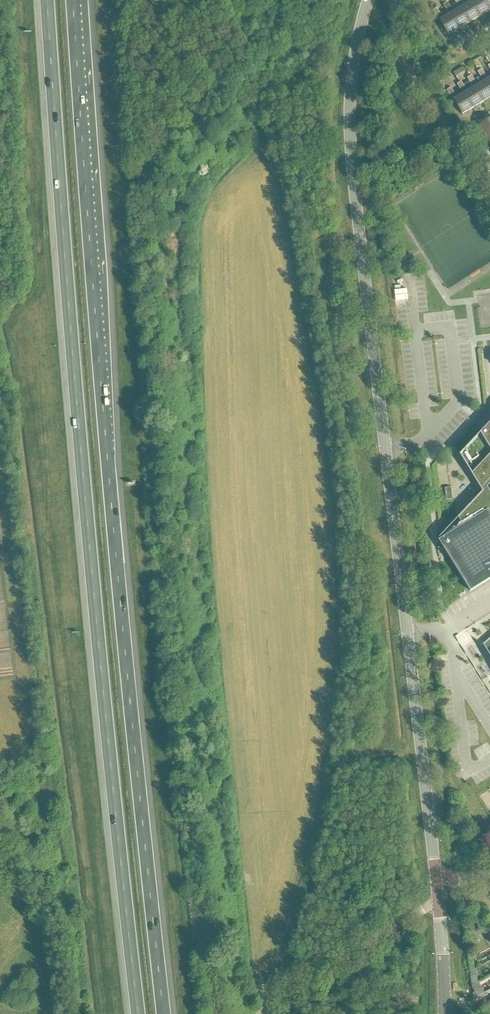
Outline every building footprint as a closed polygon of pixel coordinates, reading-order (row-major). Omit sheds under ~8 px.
[(459,9),(460,9),(469,23),(479,17),(471,3),(470,3),(463,6),(460,0),(454,0),(459,9)] [(470,3),(471,3),(479,17),(489,11),(483,0),(474,0),(468,0),(470,3)] [(443,5),(449,15),(450,15),(459,29),(469,23),(460,9),(459,9),(453,13),(447,3),(443,5)] [(449,15),(443,19),(437,9),(433,11),(439,21),(440,21),(448,35),(459,29),(450,15),(449,15)] [(484,82),(489,91),(489,78),(488,80),(482,70),(478,72),(484,82)] [(473,88),(473,89),(474,88),(483,103),(489,98),(489,91),(484,82),(477,86),(471,76),(467,78),(473,88)] [(457,85),(463,94),(463,95),(464,94),(472,109),(483,103),(474,88),(473,89),(473,88),(467,92),(461,82),(457,85)] [(463,95),(463,94),(457,98),(451,88),(447,91),(453,101),(454,100),(462,115),(472,109),(464,94),(463,95)] [(486,137),(489,135),(489,120),(479,126),(486,137)] [(489,579),(489,423),(460,455),(482,492),(438,539),(470,592),(489,579)] [(473,910),(471,917),(485,920),(487,914),(473,910)] [(475,998),(484,993),(482,988),(472,993),(475,998)]
